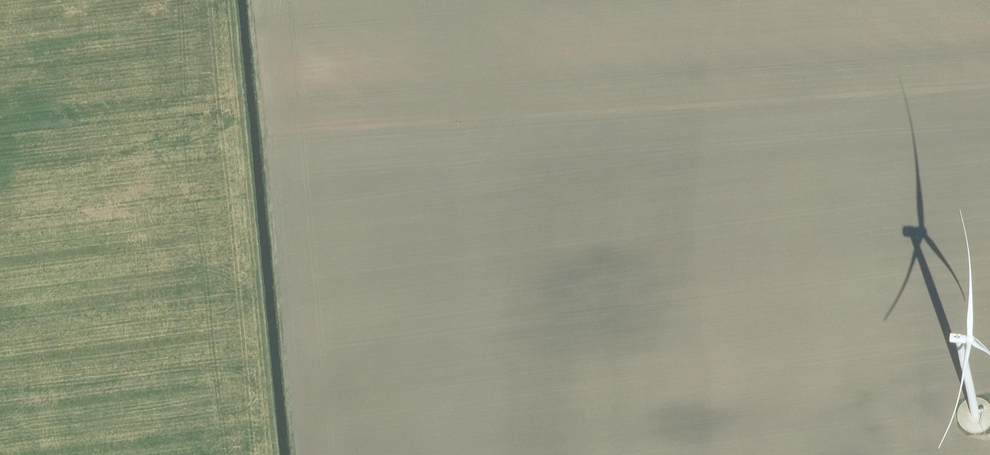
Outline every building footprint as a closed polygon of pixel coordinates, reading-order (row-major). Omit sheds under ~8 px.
[(965,415),(965,416),(966,417),(966,419),(966,420),(967,421),(968,422),(968,423),(969,423),(970,424),(971,425),(972,425),(973,426),(974,426),(975,426),(977,426),(978,426),(979,425),(980,425),(981,424),(982,424),(983,423),(983,422),(984,421),(984,420),(985,419),(985,418),(985,417),(985,416),(985,415),(985,414),(985,413),(985,412),(984,411),(983,410),(983,409),(982,408),(981,407),(980,407),(979,406),(978,406),(977,406),(976,406),(975,406),(974,406),(973,406),(972,406),(971,407),(970,407),(970,408),(969,408),(968,409),(967,410),(967,411),(966,412),(966,413),(966,414),(965,415)]
